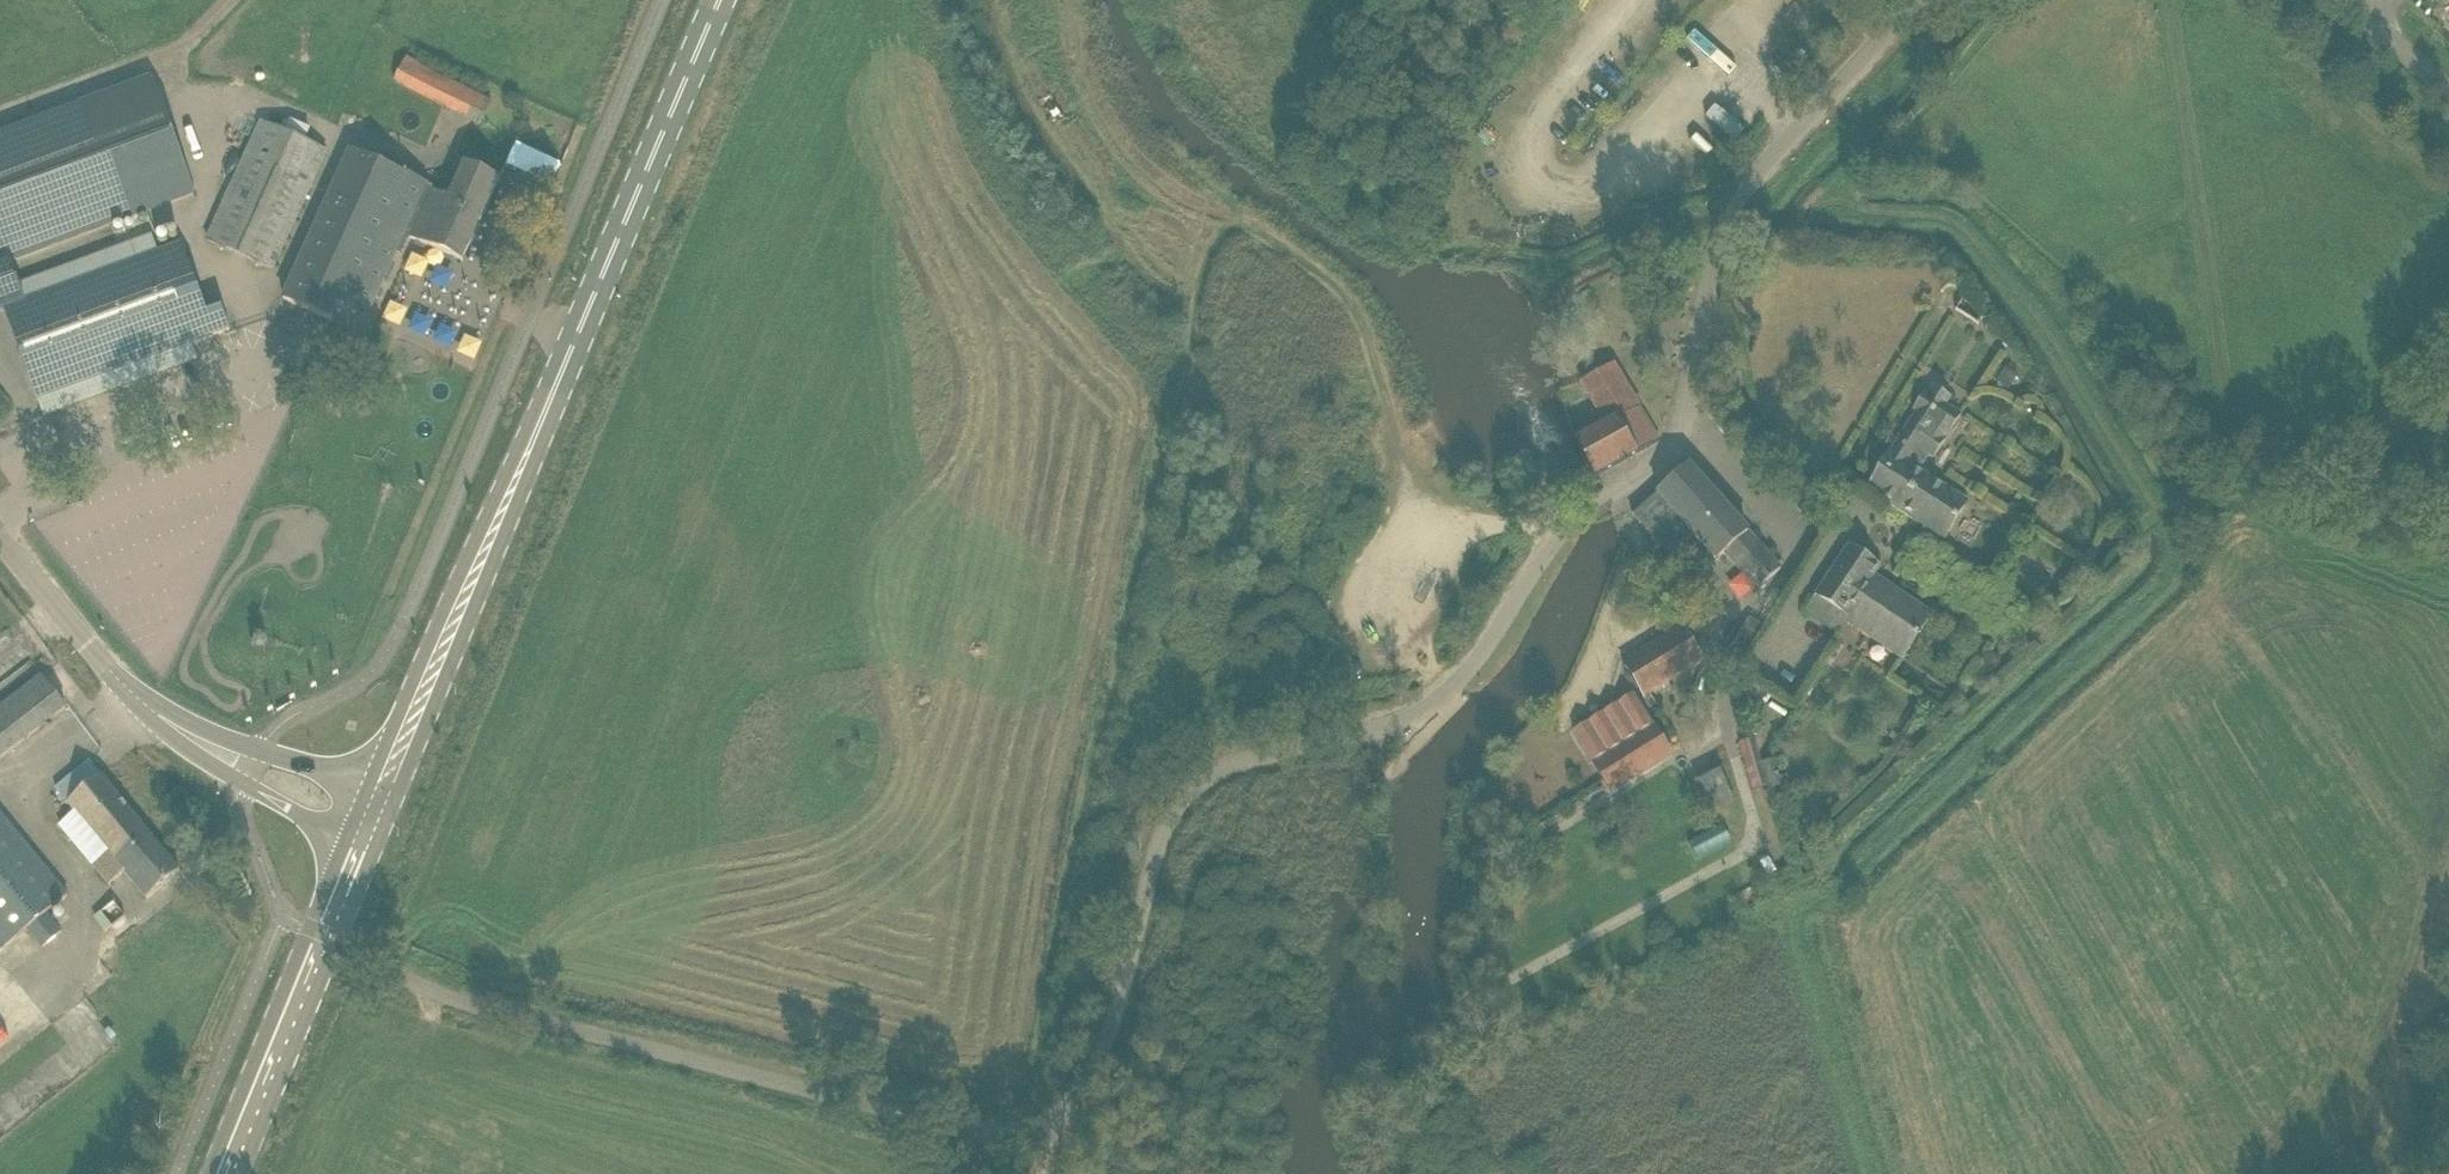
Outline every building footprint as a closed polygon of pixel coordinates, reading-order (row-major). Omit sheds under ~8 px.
[(395,80),(459,112),(481,123),(491,102),(405,59),(395,80)] [(0,137),(0,263),(9,259),(193,191),(152,80),(0,137)] [(1717,103),(1695,130),(1729,158),(1751,132),(1717,103)] [(207,240),(273,269),(326,152),(260,122),(207,240)] [(462,261),(498,180),(464,165),(449,198),(431,190),(433,187),(408,176),(407,178),(350,152),(283,299),(342,326),(352,305),(354,306),(356,301),(371,308),(402,239),(408,242),(410,238),(462,261)] [(230,330),(221,308),(206,313),(181,243),(5,308),(4,309),(18,348),(29,378),(38,401),(39,400),(193,343),(230,330)] [(4,309),(5,308),(25,301),(19,286),(9,259),(0,263),(0,310),(4,309)] [(424,288),(417,307),(434,314),(442,295),(424,288)] [(383,317),(399,325),(406,309),(390,301),(383,317)] [(472,312),(468,330),(485,334),(489,316),(472,312)] [(454,353),(472,362),(481,342),(464,333),(454,353)] [(1594,477),(1596,476),(1658,441),(1615,364),(1583,382),(1607,425),(1575,443),(1594,477)] [(1933,458),(1961,414),(1946,405),(1951,397),(1933,386),(1928,393),(1926,392),(1915,410),(1917,411),(1867,490),(1944,540),(1968,503),(1918,471),(1928,455),(1933,458)] [(1669,557),(1687,541),(1695,534),(1718,560),(1726,553),(1758,589),(1780,569),(1688,466),(1632,516),(1653,539),(1646,545),(1653,553),(1660,547),(1669,557)] [(1806,611),(1837,631),(1845,619),(1903,656),(1931,614),(1872,576),(1878,567),(1848,547),(1806,611)] [(1749,618),(1726,655),(1739,663),(1762,626),(1749,618)] [(1687,636),(1682,639),(1677,630),(1657,643),(1662,652),(1628,673),(1643,697),(1703,661),(1687,636)] [(0,708),(0,758),(66,708),(42,676),(0,708)] [(1573,732),(1611,794),(1672,756),(1634,694),(1573,732)] [(1754,739),(1739,743),(1753,790),(1769,786),(1754,739)] [(1698,780),(1710,802),(1726,793),(1715,771),(1698,780)] [(76,813),(59,826),(73,842),(93,867),(109,885),(124,872),(146,899),(180,871),(101,776),(68,803),(76,813)] [(7,945),(27,929),(43,947),(61,932),(46,913),(66,897),(51,879),(0,813),(0,936),(7,945)] [(1696,860),(1729,841),(1720,825),(1687,843),(1696,860)] [(125,917),(114,902),(94,917),(105,932),(125,917)]
